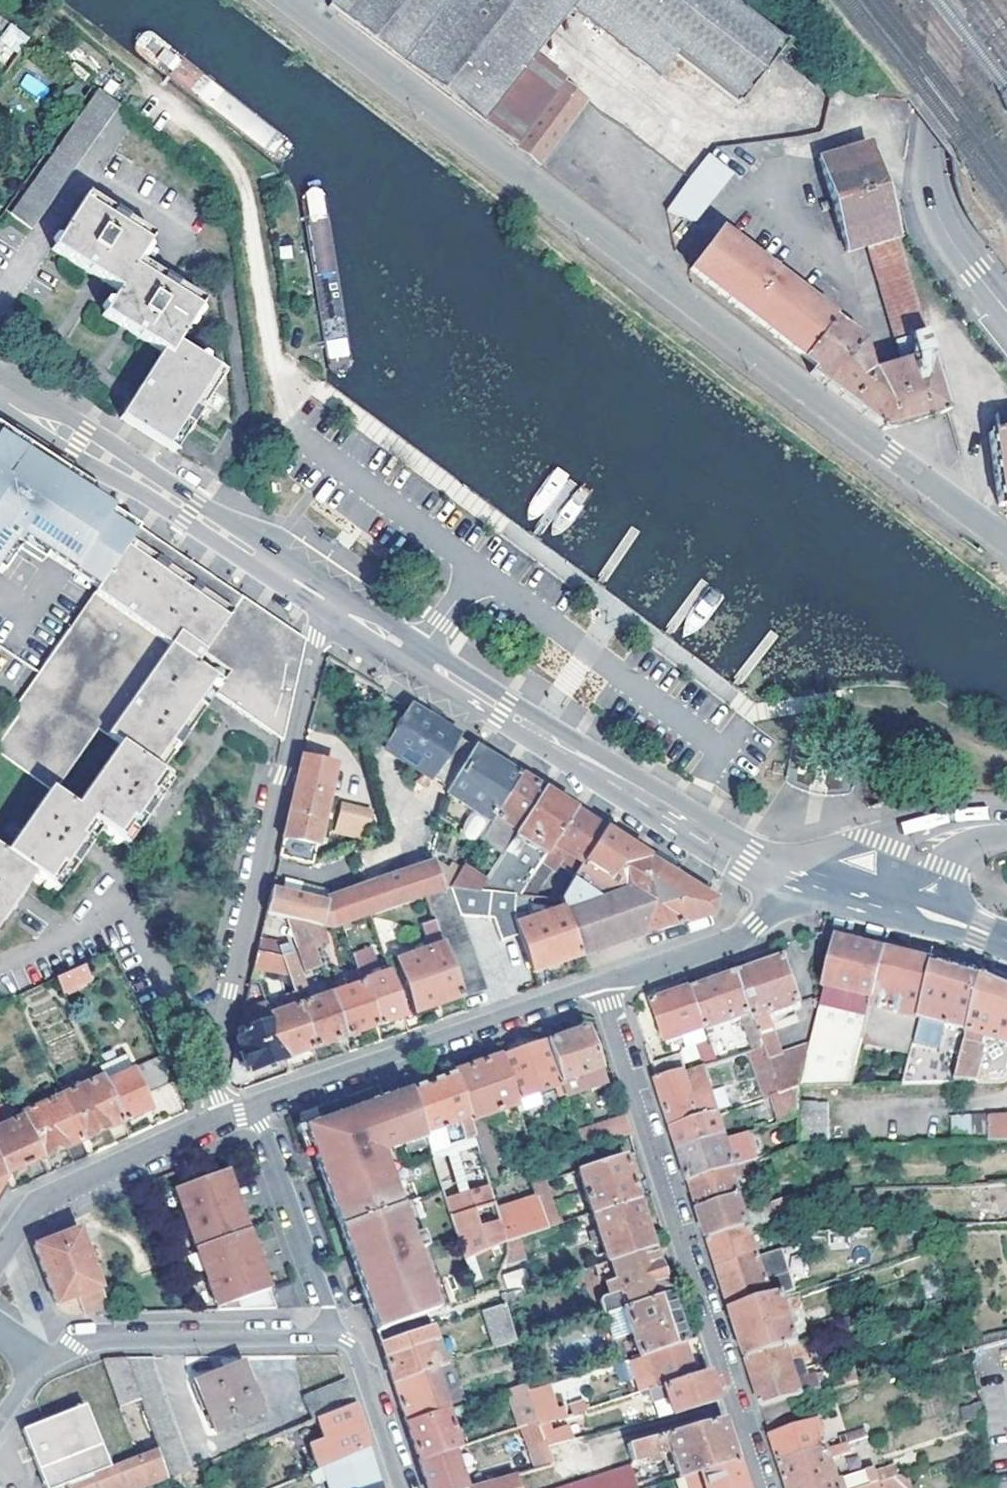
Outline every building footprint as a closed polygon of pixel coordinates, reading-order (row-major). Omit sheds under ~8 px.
[(344,19),(512,147),(565,78),(533,51),(573,0),(659,67),(674,48),(742,101),(785,41),(788,36),(768,20),(741,0),(332,0),(328,6),(344,19)] [(9,24),(27,37),(54,58),(67,40),(23,7),(9,24)] [(19,84),(39,99),(48,88),(28,72),(19,84)] [(586,94),(565,78),(512,147),(533,163),(586,94)] [(10,215),(31,230),(118,106),(97,90),(10,215)] [(868,145),(820,160),(845,252),(871,245),(894,239),(898,239),(884,193),(881,194),(868,145)] [(688,177),(713,195),(733,171),(708,153),(688,177)] [(696,219),(713,195),(688,177),(666,208),(696,219)] [(148,435),(176,453),(180,447),(187,436),(223,375),(206,363),(207,361),(207,359),(206,357),(202,355),(199,359),(177,345),(195,315),(198,317),(201,313),(198,311),(201,304),(167,283),(137,265),(153,239),(86,200),(52,254),(91,279),(99,267),(110,273),(102,285),(114,292),(100,316),(116,326),(117,327),(125,314),(133,319),(125,331),(127,333),(160,353),(136,391),(149,399),(141,410),(130,402),(120,417),(148,435)] [(815,363),(839,325),(718,233),(691,269),(815,363)] [(890,323),(896,346),(922,341),(894,239),(871,245),(893,322),(890,323)] [(96,281),(102,285),(110,273),(99,267),(91,279),(96,281)] [(125,314),(117,327),(121,329),(125,331),(133,319),(125,314)] [(862,342),(839,325),(815,363),(810,375),(884,431),(945,413),(922,341),(896,346),(901,364),(870,370),(862,342)] [(1006,402),(1006,384),(992,389),(1001,405),(1006,402)] [(149,399),(136,391),(133,396),(130,402),(141,410),(149,399)] [(1006,430),(1006,410),(996,412),(1000,431),(1006,430)] [(1000,431),(988,433),(999,505),(1006,505),(1006,430),(1000,431)] [(134,531),(119,521),(10,452),(0,445),(0,561),(8,548),(12,550),(16,543),(92,594),(125,546),(134,531)] [(303,642),(134,531),(125,546),(137,553),(144,559),(153,564),(155,565),(231,616),(268,641),(285,652),(267,735),(280,744),(303,642)] [(161,649),(196,668),(204,657),(231,616),(155,565),(144,559),(137,553),(125,546),(92,594),(89,599),(161,649)] [(92,733),(99,738),(111,721),(146,671),(161,649),(89,599),(66,634),(39,673),(39,674),(16,718),(0,740),(0,763),(47,796),(92,733)] [(51,624),(19,602),(10,615),(42,637),(51,624)] [(268,641),(231,616),(204,657),(229,675),(221,686),(213,698),(267,735),(285,652),(268,641)] [(146,671),(206,709),(210,703),(213,698),(221,686),(196,668),(161,649),(146,671)] [(115,749),(157,778),(190,731),(206,709),(146,671),(111,721),(99,738),(115,749)] [(16,718),(10,714),(3,710),(0,715),(0,740),(16,718)] [(417,770),(439,736),(424,727),(403,760),(417,770)] [(492,817),(518,777),(492,761),(454,737),(437,763),(431,759),(426,766),(433,770),(428,777),(492,817)] [(115,749),(71,813),(99,833),(110,840),(108,847),(111,849),(117,845),(124,849),(148,814),(168,786),(157,778),(115,749)] [(516,833),(542,792),(536,788),(518,777),(492,817),(485,830),(491,834),(499,822),(514,833),(516,833)] [(310,866),(327,794),(294,786),(277,858),(310,866)] [(487,894),(514,897),(517,897),(539,863),(572,811),(563,805),(549,796),(542,792),(516,833),(528,841),(509,872),(501,873),(487,894)] [(47,796),(3,856),(33,878),(57,894),(90,846),(99,833),(71,813),(47,796)] [(334,833),(364,840),(372,808),(342,801),(334,833)] [(572,811),(539,863),(551,870),(562,853),(581,865),(604,831),(598,827),(592,823),(572,811)] [(606,881),(619,867),(648,858),(619,840),(608,833),(604,831),(581,865),(606,881)] [(23,894),(33,878),(3,856),(0,854),(0,926),(23,894)] [(448,869),(429,858),(426,866),(436,894),(447,890),(461,868),(465,861),(453,855),(448,869)] [(648,858),(619,867),(626,889),(672,874),(660,865),(648,858)] [(571,881),(593,895),(606,881),(581,865),(571,881)] [(461,868),(447,890),(477,894),(484,883),(461,868)] [(561,910),(578,956),(639,934),(640,935),(700,918),(712,914),(713,907),(715,901),(672,874),(626,889),(598,898),(593,895),(571,881),(558,901),(561,910)] [(305,924),(320,928),(330,931),(339,927),(368,918),(396,908),(387,880),(339,896),(340,898),(326,905),(305,899),(270,891),(265,915),(295,922),(305,924)] [(329,895),(308,890),(305,899),(326,905),(329,895)] [(484,989),(460,917),(512,921),(512,919),(513,903),(514,897),(487,894),(477,894),(447,890),(436,894),(424,899),(432,922),(459,998),(484,989)] [(518,903),(517,908),(531,909),(532,899),(517,897),(514,897),(513,903),(518,903)] [(396,908),(368,918),(375,939),(403,929),(399,920),(413,915),(409,904),(396,908)] [(561,910),(515,927),(530,974),(578,957),(578,956),(561,910)] [(296,950),(304,975),(320,968),(314,951),(305,924),(295,922),(303,947),(296,950)] [(396,962),(414,1014),(459,998),(432,922),(421,926),(429,951),(396,962)] [(314,951),(326,946),(320,928),(305,924),(314,951)] [(822,988),(859,999),(850,1038),(861,1042),(885,955),(875,952),(847,945),(843,944),(834,942),(822,988)] [(250,976),(286,975),(281,959),(256,953),(250,976)] [(387,973),(369,980),(359,953),(350,957),(355,972),(375,1028),(402,1018),(387,973)] [(305,992),(291,954),(281,959),(286,975),(293,994),(312,1050),(345,1039),(330,996),(306,1004),(302,994),(305,992)] [(885,955),(861,1042),(861,1043),(910,1055),(915,1033),(933,968),(921,964),(897,958),(885,955)] [(738,976),(754,1023),(768,1019),(800,1008),(791,982),(783,960),(738,976)] [(62,993),(90,979),(84,965),(55,978),(62,993)] [(933,968),(915,1033),(964,1044),(982,980),(972,978),(957,974),(933,968)] [(375,1028),(355,972),(347,975),(352,988),(330,996),(345,1039),(375,1028)] [(707,1040),(754,1023),(738,976),(691,992),(707,1040)] [(982,1056),(986,1042),(1006,1047),(1006,991),(989,983),(982,980),(964,1044),(963,1050),(982,1056)] [(696,1044),(707,1040),(691,992),(652,1005),(666,1044),(685,1037),(688,1046),(696,1044)] [(269,1019),(283,1060),(312,1050),(293,994),(283,998),(288,1012),(269,1019)] [(283,1060),(269,1019),(265,1006),(254,1010),(250,1000),(245,1003),(235,1042),(239,1052),(237,1053),(243,1070),(249,1067),(251,1071),(283,1060)] [(768,1019),(754,1023),(767,1061),(780,1057),(768,1019)] [(571,1080),(599,1069),(584,1028),(546,1042),(561,1087),(564,1096),(575,1092),(571,1080)] [(963,1050),(964,1044),(915,1033),(910,1055),(901,1085),(953,1084),(963,1050)] [(715,1061),(707,1040),(696,1044),(703,1065),(715,1061)] [(515,1103),(561,1087),(546,1042),(499,1059),(515,1103)] [(801,1051),(780,1057),(767,1061),(778,1091),(778,1093),(799,1086),(809,1049),(801,1051)] [(982,1056),(963,1050),(953,1084),(974,1084),(982,1056)] [(680,1052),(649,1062),(655,1081),(686,1070),(680,1052)] [(125,1055),(97,1068),(101,1078),(104,1084),(132,1070),(125,1055)] [(132,1070),(144,1096),(169,1084),(158,1059),(132,1070)] [(515,1103),(499,1059),(451,1075),(481,1168),(493,1163),(479,1119),(515,1106),(515,1103)] [(994,1083),(1001,1083),(1006,1080),(1006,1062),(1001,1060),(994,1083)] [(655,1081),(671,1133),(716,1118),(699,1066),(686,1070),(655,1081)] [(144,1096),(132,1070),(104,1084),(122,1122),(150,1109),(144,1096)] [(481,1168),(451,1075),(408,1090),(423,1138),(464,1262),(505,1244),(495,1212),(481,1168)] [(61,1096),(81,1141),(122,1122),(104,1084),(101,1078),(61,1096)] [(799,1086),(778,1093),(778,1091),(769,1095),(778,1121),(798,1115),(799,1088),(799,1086)] [(798,1115),(798,1147),(826,1147),(826,1087),(799,1088),(798,1115)] [(305,1126),(375,1331),(404,1320),(437,1309),(381,1154),(423,1138),(408,1090),(305,1126)] [(21,1118),(40,1160),(81,1141),(61,1096),(35,1108),(32,1103),(25,1106),(28,1112),(20,1116),(21,1118)] [(624,1115),(585,1127),(591,1146),(630,1133),(624,1115)] [(989,1142),(990,1121),(990,1117),(970,1117),(970,1143),(989,1142)] [(4,1177),(40,1160),(21,1118),(0,1128),(0,1167),(4,1177)] [(716,1118),(671,1133),(678,1154),(723,1139),(716,1118)] [(990,1121),(989,1142),(1006,1141),(1006,1120),(990,1121)] [(688,1183),(732,1169),(723,1139),(678,1154),(688,1183)] [(636,1200),(622,1155),(577,1170),(591,1214),(636,1200)] [(749,1163),(732,1169),(736,1180),(753,1174),(749,1163)] [(177,1187),(216,1309),(217,1311),(240,1310),(236,1301),(272,1288),(268,1278),(261,1257),(230,1168),(210,1175),(177,1187)] [(736,1180),(732,1169),(688,1183),(697,1213),(738,1200),(742,1199),(736,1180)] [(536,1198),(547,1229),(558,1225),(543,1181),(532,1185),(536,1198)] [(797,1192),(767,1202),(774,1219),(797,1212),(797,1192)] [(536,1198),(495,1212),(505,1244),(513,1240),(529,1235),(547,1229),(536,1198)] [(609,1261),(652,1248),(636,1200),(591,1214),(607,1262),(609,1261)] [(706,1241),(747,1228),(738,1200),(697,1213),(706,1241)] [(747,1228),(706,1241),(716,1270),(756,1257),(747,1228)] [(804,1249),(868,1246),(868,1229),(815,1231),(797,1232),(798,1244),(804,1249)] [(106,1305),(77,1230),(33,1246),(45,1277),(55,1306),(77,1297),(84,1314),(98,1308),(106,1306),(106,1305)] [(507,1255),(496,1278),(498,1288),(501,1296),(531,1286),(525,1268),(539,1263),(529,1235),(513,1240),(505,1244),(507,1255)] [(667,1295),(652,1248),(609,1261),(613,1274),(604,1278),(609,1289),(602,1291),(598,1299),(604,1315),(623,1309),(667,1295)] [(756,1257),(716,1270),(730,1313),(770,1300),(756,1257)] [(667,1295),(623,1309),(639,1357),(647,1355),(683,1344),(667,1295)] [(745,1360),(786,1347),(797,1343),(782,1296),(770,1300),(730,1313),(745,1360)] [(484,1312),(492,1348),(514,1341),(504,1305),(484,1312)] [(110,1316),(106,1306),(98,1308),(102,1316),(110,1316)] [(842,1317),(808,1329),(811,1339),(842,1329),(846,1328),(842,1317)] [(381,1347),(410,1337),(404,1320),(375,1331),(381,1347)] [(381,1347),(393,1384),(434,1369),(449,1364),(446,1357),(436,1360),(428,1342),(414,1347),(410,1337),(381,1347)] [(658,1388),(694,1377),(683,1344),(647,1355),(658,1388)] [(786,1347),(745,1360),(752,1384),(793,1371),(786,1347)] [(173,1422),(151,1358),(126,1359),(144,1411),(150,1430),(173,1422)] [(144,1411),(126,1359),(101,1359),(122,1419),(144,1411)] [(260,1414),(240,1363),(194,1381),(214,1430),(260,1414)] [(393,1384),(406,1423),(436,1414),(432,1402),(443,1397),(434,1369),(393,1384)] [(793,1371),(752,1384),(760,1408),(785,1400),(801,1395),(793,1371)] [(673,1417),(718,1403),(708,1372),(694,1377),(658,1388),(648,1391),(652,1402),(666,1398),(672,1415),(673,1417)] [(345,1379),(302,1397),(311,1421),(316,1419),(353,1404),(345,1379)] [(557,1411),(548,1386),(528,1392),(536,1420),(538,1427),(588,1411),(585,1403),(557,1411)] [(765,1424),(790,1416),(785,1400),(760,1408),(765,1424)] [(316,1419),(323,1441),(308,1446),(317,1470),(321,1468),(368,1449),(353,1404),(316,1419)] [(106,1468),(83,1407),(23,1429),(45,1487),(52,1487),(64,1484),(106,1468)] [(459,1446),(447,1410),(436,1414),(406,1423),(418,1461),(453,1450),(459,1447),(459,1446)] [(770,1439),(795,1431),(790,1416),(765,1424),(770,1439)] [(680,1478),(736,1460),(722,1418),(628,1446),(634,1463),(670,1453),(680,1478)] [(190,1471),(173,1422),(150,1430),(168,1480),(178,1475),(190,1471)] [(779,1465),(827,1450),(818,1423),(795,1431),(770,1439),(779,1465)] [(269,1451),(307,1435),(303,1424),(264,1440),(269,1451)] [(596,1468),(583,1439),(544,1449),(549,1465),(514,1476),(518,1487),(561,1487),(558,1481),(596,1468)] [(368,1449),(321,1468),(327,1487),(380,1487),(368,1449)] [(150,1480),(152,1484),(165,1479),(156,1450),(136,1458),(106,1468),(64,1484),(65,1487),(130,1487),(150,1480)] [(418,1461),(427,1487),(466,1487),(453,1450),(418,1461)] [(827,1450),(779,1465),(786,1487),(839,1487),(827,1450)] [(736,1460),(680,1478),(674,1480),(660,1484),(661,1487),(682,1487),(684,1487),(745,1487),(736,1460)] [(626,1485),(627,1487),(649,1487),(660,1484),(674,1480),(670,1471),(626,1485)] [(178,1475),(168,1480),(170,1487),(183,1487),(178,1475)] [(514,1476),(471,1487),(518,1487),(514,1476)] [(907,1476),(870,1487),(911,1487),(907,1476)]
